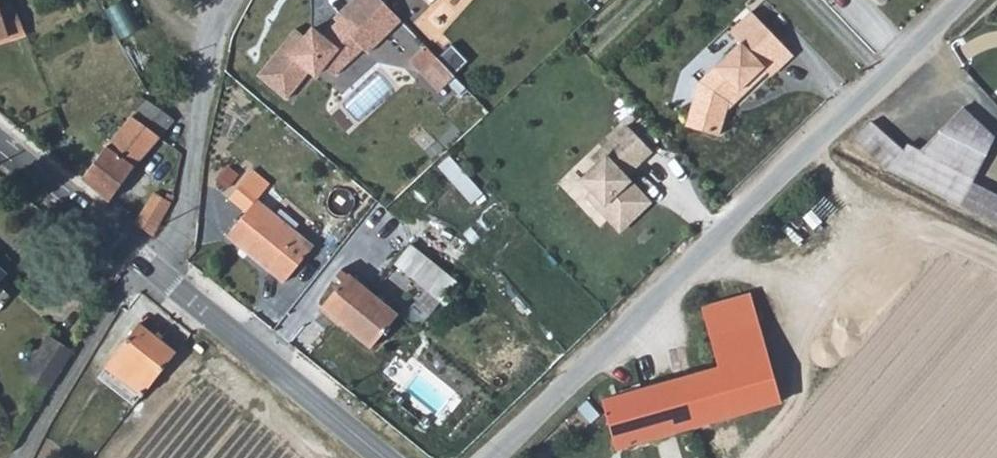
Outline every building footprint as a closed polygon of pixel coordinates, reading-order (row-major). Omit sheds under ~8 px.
[(375,0),(361,0),(325,34),(315,31),(310,36),(297,29),(258,76),(287,100),(319,66),(335,78),(397,20),(375,0)] [(25,32),(12,3),(0,7),(0,37),(8,34),(9,38),(25,32)] [(791,49),(754,15),(732,36),(740,46),(703,84),(690,127),(722,141),(734,108),(791,49)] [(433,43),(414,59),(442,90),(474,62),(457,43),(443,55),(433,43)] [(131,115),(159,136),(173,118),(145,96),(131,115)] [(131,115),(82,178),(109,200),(146,150),(156,157),(168,143),(159,136),(131,115)] [(933,158),(973,183),(996,158),(996,135),(977,115),(933,158)] [(894,170),(898,172),(996,223),(996,195),(973,183),(933,158),(922,151),(918,153),(881,118),(861,138),(894,170)] [(574,173),(561,186),(579,204),(591,192),(593,206),(621,233),(649,205),(624,179),(649,154),(627,132),(600,158),(606,164),(586,184),(574,173)] [(254,169),(231,198),(247,210),(229,234),(285,280),(314,245),(257,198),(270,181),(254,169)] [(135,222),(151,234),(170,202),(153,191),(135,222)] [(452,304),(468,280),(413,243),(397,267),(452,304)] [(348,273),(322,305),(372,344),(398,312),(348,273)] [(709,339),(758,325),(750,294),(701,308),(709,339)] [(174,351),(138,324),(97,378),(133,405),(141,395),(174,351)] [(712,350),(762,338),(758,325),(709,339),(712,350)] [(25,375),(47,389),(72,349),(49,336),(25,375)] [(762,338),(712,350),(717,366),(602,400),(616,448),(780,403),(762,338)]
